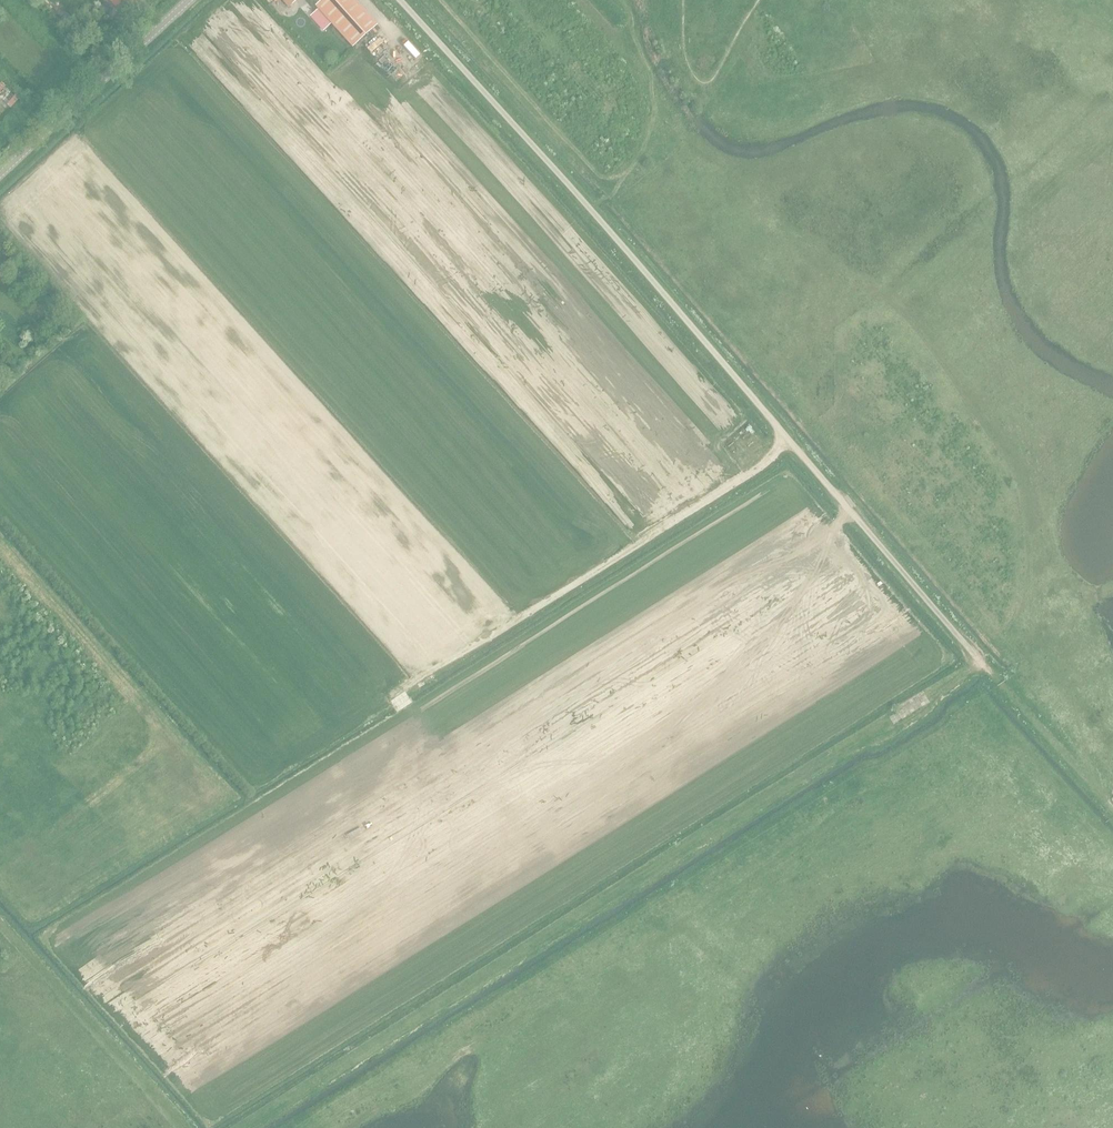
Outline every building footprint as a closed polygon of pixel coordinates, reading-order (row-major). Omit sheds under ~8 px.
[(88,14),(98,2),(95,0),(93,0),(83,11),(81,9),(73,19),(63,10),(60,14),(74,25),(77,22),(86,13),(88,14)] [(359,4),(356,0),(321,0),(315,6),(352,48),(378,25),(365,11),(369,7),(363,0),(359,4)]
